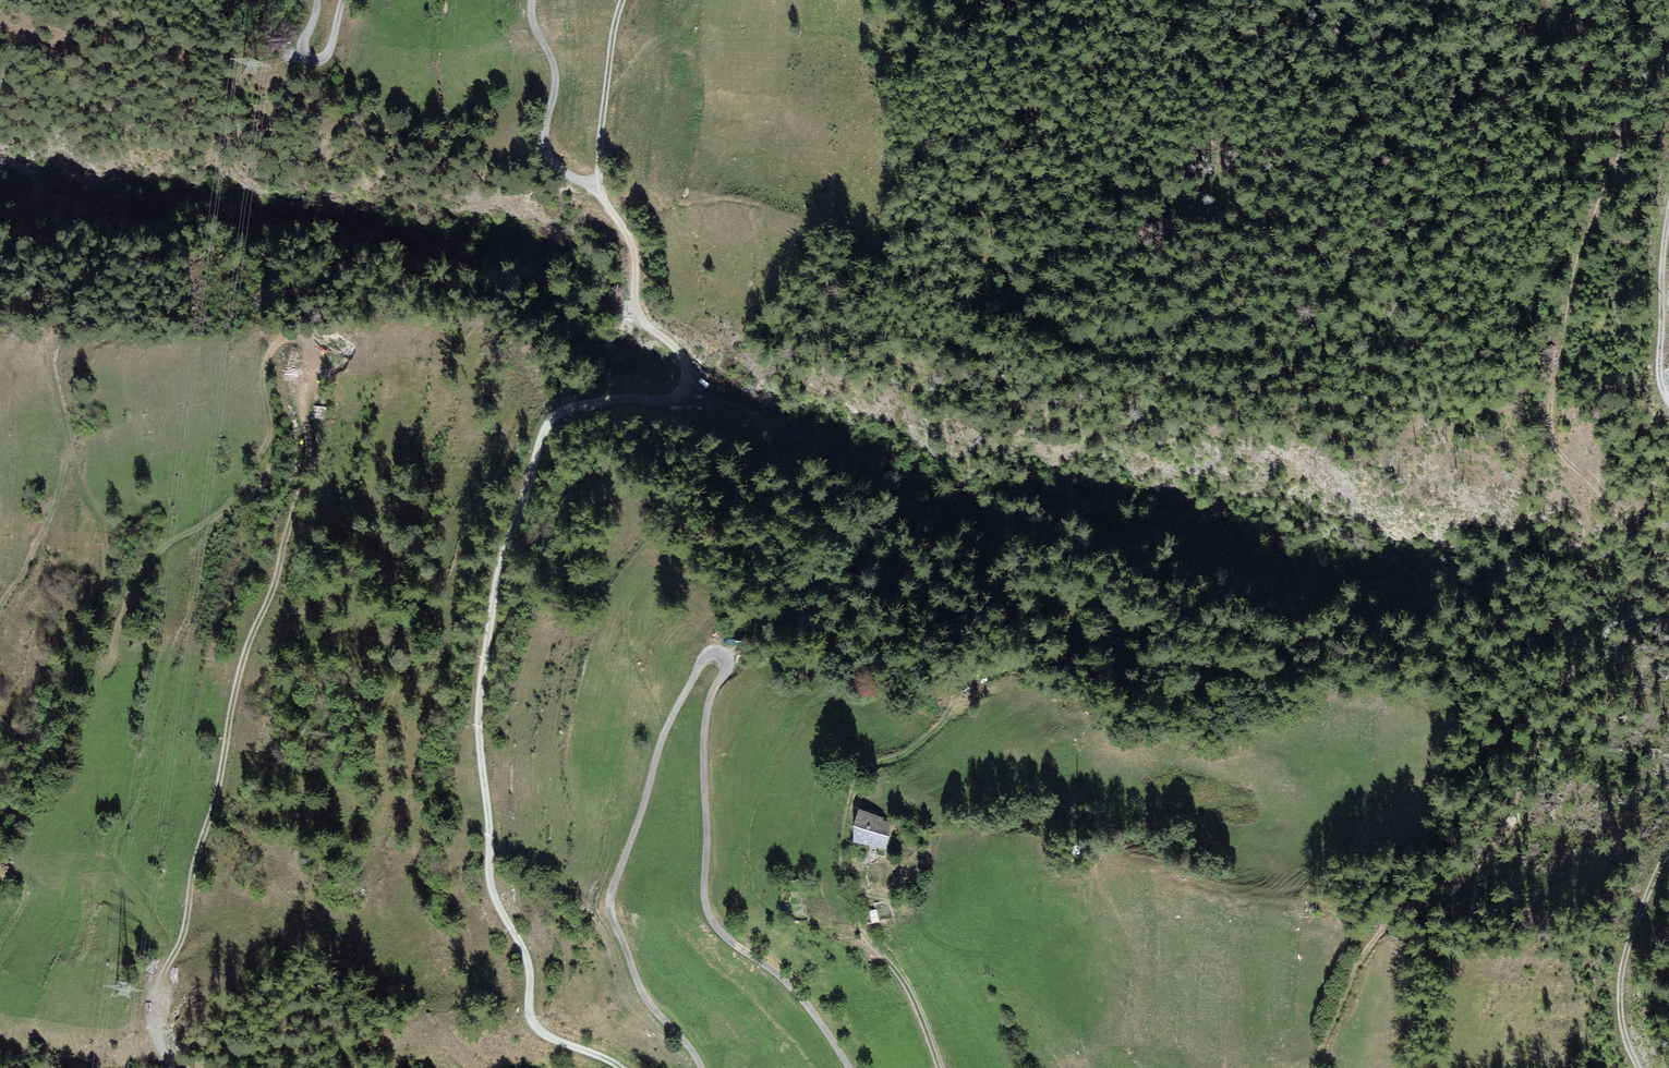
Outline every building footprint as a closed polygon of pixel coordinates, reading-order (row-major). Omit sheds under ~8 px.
[(891,817),(859,812),(854,845),(886,850),(891,817)]
